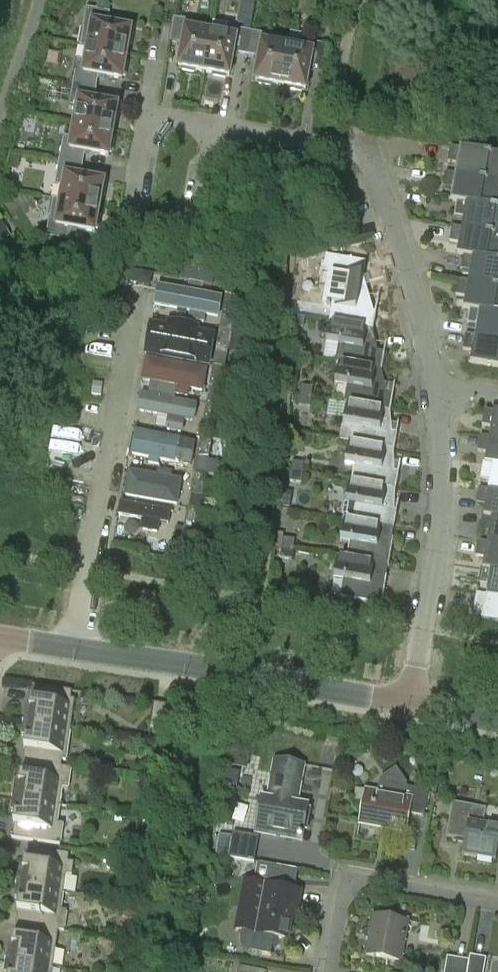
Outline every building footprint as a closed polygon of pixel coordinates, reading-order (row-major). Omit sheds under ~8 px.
[(80,46),(88,48),(127,55),(132,29),(108,25),(110,12),(87,8),(80,46)] [(204,72),(211,33),(197,31),(199,23),(174,18),(170,42),(183,44),(178,68),(204,72)] [(204,72),(230,77),(234,53),(246,56),(251,32),(226,28),(227,26),(213,23),(211,33),(204,72)] [(251,32),(246,56),(259,58),(255,82),(280,86),(287,47),(274,44),(275,37),(251,32)] [(287,47),(280,86),(306,91),(310,67),(323,69),(327,46),(303,42),(301,49),(287,47)] [(73,85),(97,89),(99,76),(123,80),(127,55),(88,48),(85,61),(77,60),(73,85)] [(97,89),(73,85),(69,109),(77,110),(74,124),(113,131),(118,105),(94,101),(97,89)] [(64,137),(63,141),(59,161),(83,165),(85,152),(109,157),(113,131),(74,124),(72,138),(64,137)] [(447,163),(457,165),(455,176),(497,183),(497,156),(450,148),(447,163)] [(83,165),(59,161),(55,185),(63,187),(60,200),(100,208),(104,182),(81,178),(83,165)] [(443,188),(452,190),(451,201),(457,202),(497,209),(497,183),(455,176),(445,174),(443,188)] [(100,208),(60,200),(53,199),(46,237),(69,242),(72,229),(95,233),(100,208)] [(454,216),(463,218),(461,230),(497,236),(497,209),(457,202),(454,216)] [(0,225),(0,241),(9,236),(2,224),(0,225)] [(449,242),(459,244),(457,255),(462,256),(497,262),(497,236),(461,230),(452,228),(449,242)] [(330,323),(372,330),(372,329),(375,313),(372,312),(362,276),(365,263),(325,255),(322,271),(327,272),(321,305),(333,308),(330,323)] [(462,256),(460,270),(469,272),(467,283),(497,289),(497,262),(462,256)] [(152,279),(147,309),(212,321),(217,291),(152,279)] [(455,296),(465,298),(463,309),(469,310),(497,315),(497,289),(467,283),(458,282),(455,296)] [(222,316),(219,331),(231,333),(232,328),(234,319),(238,297),(226,295),(222,316)] [(467,324),(476,326),(474,337),(497,342),(497,315),(469,310),(467,324)] [(291,326),(295,327),(303,328),(305,318),(292,316),(291,326)] [(337,365),(381,373),(381,372),(384,354),(378,353),(372,330),(330,323),(327,340),(339,342),(335,363),(337,364),(337,365)] [(198,366),(210,368),(211,368),(215,335),(153,327),(148,360),(198,366)] [(227,355),(231,333),(219,331),(215,352),(227,355)] [(464,336),(462,350),(472,352),(470,364),(497,369),(497,342),(474,337),(464,336)] [(148,365),(145,387),(200,395),(203,372),(148,365)] [(346,404),(390,412),(390,411),(393,395),(386,393),(381,373),(337,365),(335,380),(347,383),(344,402),(347,403),(346,404)] [(209,387),(206,402),(218,404),(221,390),(222,383),(225,368),(213,366),(209,387)] [(101,396),(103,384),(93,382),(92,395),(101,396)] [(301,386),(300,396),(312,398),(313,388),(301,386)] [(312,398),(300,396),(298,406),(310,407),(312,398)] [(142,398),(138,419),(195,429),(198,408),(186,406),(142,398)] [(215,425),(218,404),(206,402),(203,423),(215,425)] [(348,442),(394,451),(394,450),(397,434),(393,433),(390,412),(346,404),(343,421),(340,440),(348,441),(348,442)] [(483,427),(493,429),(491,440),(497,441),(497,413),(486,411),(483,427)] [(208,436),(211,425),(202,423),(200,435),(208,436)] [(137,437),(134,461),(181,468),(185,444),(137,437)] [(208,461),(212,439),(200,437),(196,458),(208,461)] [(478,452),(488,454),(486,464),(497,467),(497,441),(491,440),(481,438),(478,452)] [(394,451),(348,442),(344,460),(355,461),(351,482),(348,481),(347,482),(395,491),(395,490),(398,472),(394,472),(394,451)] [(291,472),(302,473),(304,464),(292,462),(291,472)] [(490,491),(497,493),(497,467),(486,464),(484,464),(481,479),(492,480),(490,491)] [(132,469),(128,493),(177,502),(181,478),(132,469)] [(202,496),(206,475),(194,472),(190,494),(202,496)] [(302,473),(291,472),(289,482),(301,483),(302,473)] [(343,520),(393,529),(396,511),(393,511),(395,491),(347,482),(345,498),(342,515),(346,519),(343,519),(343,520)] [(477,504),(487,506),(485,517),(497,520),(497,493),(490,491),(480,489),(477,504)] [(289,510),(292,494),(281,493),(279,508),(289,510)] [(172,537),(176,514),(124,506),(120,529),(172,537)] [(196,532),(200,510),(187,508),(184,529),(195,531),(196,532)] [(480,532),(490,533),(488,545),(497,546),(497,520),(485,517),(482,517),(480,532)] [(393,529),(343,520),(340,537),(349,539),(346,558),(337,556),(336,558),(387,567),(387,565),(389,566),(391,549),(390,549),(393,529)] [(195,531),(184,529),(182,529),(180,543),(193,545),(195,531)] [(283,539),(282,548),(293,550),(295,540),(283,539)] [(475,557),(485,559),(484,570),(497,572),(497,546),(488,545),(478,543),(475,557)] [(293,550),(281,548),(280,558),(292,560),(293,550)] [(387,567),(336,558),(333,575),(343,577),(339,598),(382,605),(385,589),(383,588),(387,567)] [(478,585),(489,587),(487,596),(497,599),(497,572),(484,570),(481,569),(478,585)] [(474,610),(484,612),(482,623),(497,626),(497,599),(487,596),(477,595),(474,610)] [(72,692),(34,686),(32,700),(31,700),(29,710),(26,710),(24,724),(70,731),(75,700),(71,699),(72,692)] [(170,706),(169,706),(154,703),(150,728),(167,730),(170,706)] [(66,762),(70,731),(24,724),(22,739),(25,740),(24,749),(25,750),(23,763),(71,769),(61,767),(62,761),(66,762)] [(162,745),(151,744),(150,756),(161,757),(162,745)] [(261,800),(256,834),(301,842),(307,808),(296,806),(303,767),(303,766),(275,761),(268,802),(261,800)] [(68,789),(71,769),(23,763),(21,776),(20,776),(19,785),(15,785),(13,800),(60,806),(62,789),(68,789)] [(428,792),(404,788),(406,781),(396,768),(381,779),(378,793),(365,791),(359,827),(406,835),(410,816),(424,819),(428,792)] [(436,771),(426,769),(424,779),(435,781),(436,771)] [(224,786),(236,788),(239,774),(227,772),(224,786)] [(107,775),(105,785),(117,786),(118,777),(107,775)] [(57,823),(60,806),(13,800),(11,814),(15,815),(13,825),(14,825),(12,839),(60,846),(63,824),(57,823)] [(446,839),(465,842),(462,855),(496,861),(497,848),(497,828),(482,825),(485,810),(452,804),(446,839)] [(213,855),(228,858),(254,863),(259,838),(233,833),(232,838),(217,835),(213,855)] [(17,887),(63,893),(66,876),(72,876),(74,863),(68,862),(69,854),(27,849),(25,863),(24,862),(23,872),(19,872),(17,887)] [(299,872),(285,870),(259,865),(255,884),(244,882),(235,930),(242,932),(240,940),(240,942),(241,945),(242,947),(243,949),(245,950),(247,952),(249,953),(251,953),(263,956),(271,958),(275,938),(288,941),(293,915),(297,915),(301,893),(295,892),(299,872)] [(61,910),(63,893),(17,887),(15,901),(18,902),(17,912),(18,912),(16,925),(64,932),(67,911),(61,910)] [(373,914),(365,958),(400,964),(408,921),(373,914)] [(58,931),(64,932),(16,925),(14,938),(13,938),(12,948),(8,947),(6,962),(53,968),(58,931)] [(469,961),(468,971),(484,971),(486,959),(470,956),(469,961)] [(469,961),(447,958),(445,971),(468,971),(469,961)] [(53,968),(6,962),(5,971),(52,971),(53,968)]
